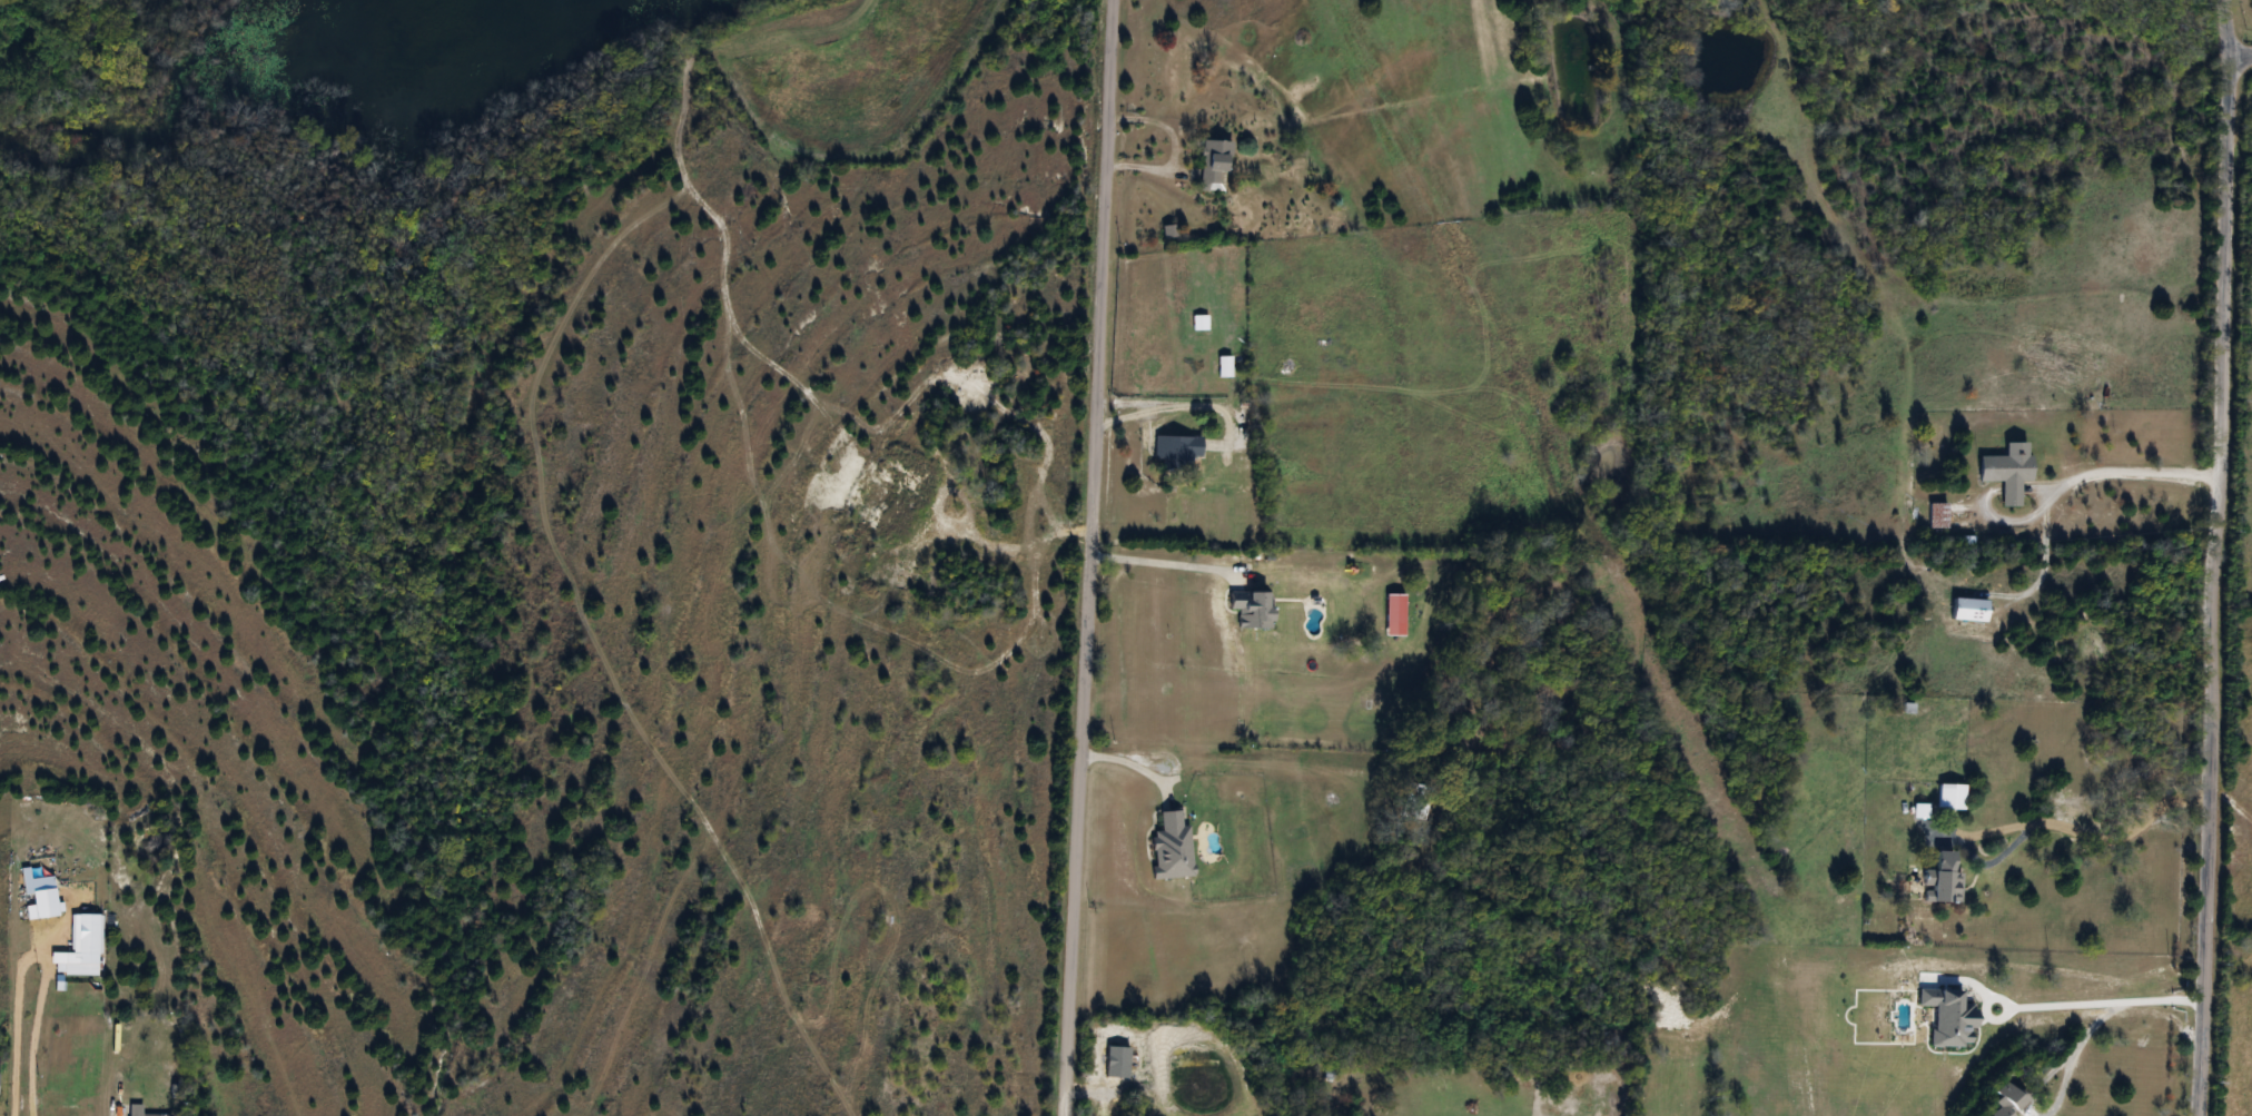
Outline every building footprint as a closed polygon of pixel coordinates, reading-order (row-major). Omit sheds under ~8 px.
[(1199,190),(1226,191),(1228,141),(1200,140),(1199,190)] [(1192,330),(1206,330),(1206,316),(1192,316),(1192,330)] [(1229,377),(1229,357),(1217,357),(1217,377),(1229,377)] [(1190,457),(1199,457),(1200,437),(1154,436),(1154,458),(1162,459),(1162,469),(1190,470),(1190,457)] [(1978,481),(2001,481),(2001,506),(2019,506),(2019,480),(2029,480),(2028,442),(2004,443),(2004,456),(1978,457),(1978,481)] [(1945,528),(1945,503),(1928,503),(1928,528),(1945,528)] [(1269,629),(1270,592),(1229,591),(1229,610),(1237,610),(1237,629),(1269,629)] [(1945,624),(1977,624),(1977,603),(1945,603),(1945,624)] [(1937,809),(1963,809),(1963,784),(1937,784),(1937,809)] [(1188,826),(1179,827),(1178,811),(1159,812),(1160,833),(1150,834),(1153,879),(1191,877),(1188,826)] [(1959,903),(1960,873),(1951,873),(1952,851),(1932,851),(1931,902),(1959,903)] [(2012,1113),(2026,1099),(2007,1079),(1994,1092),(2003,1100),(1987,1115),(2015,1115),(2012,1113)] [(140,1104),(127,1104),(127,1115),(172,1115),(172,1114),(140,1114),(140,1104)]
